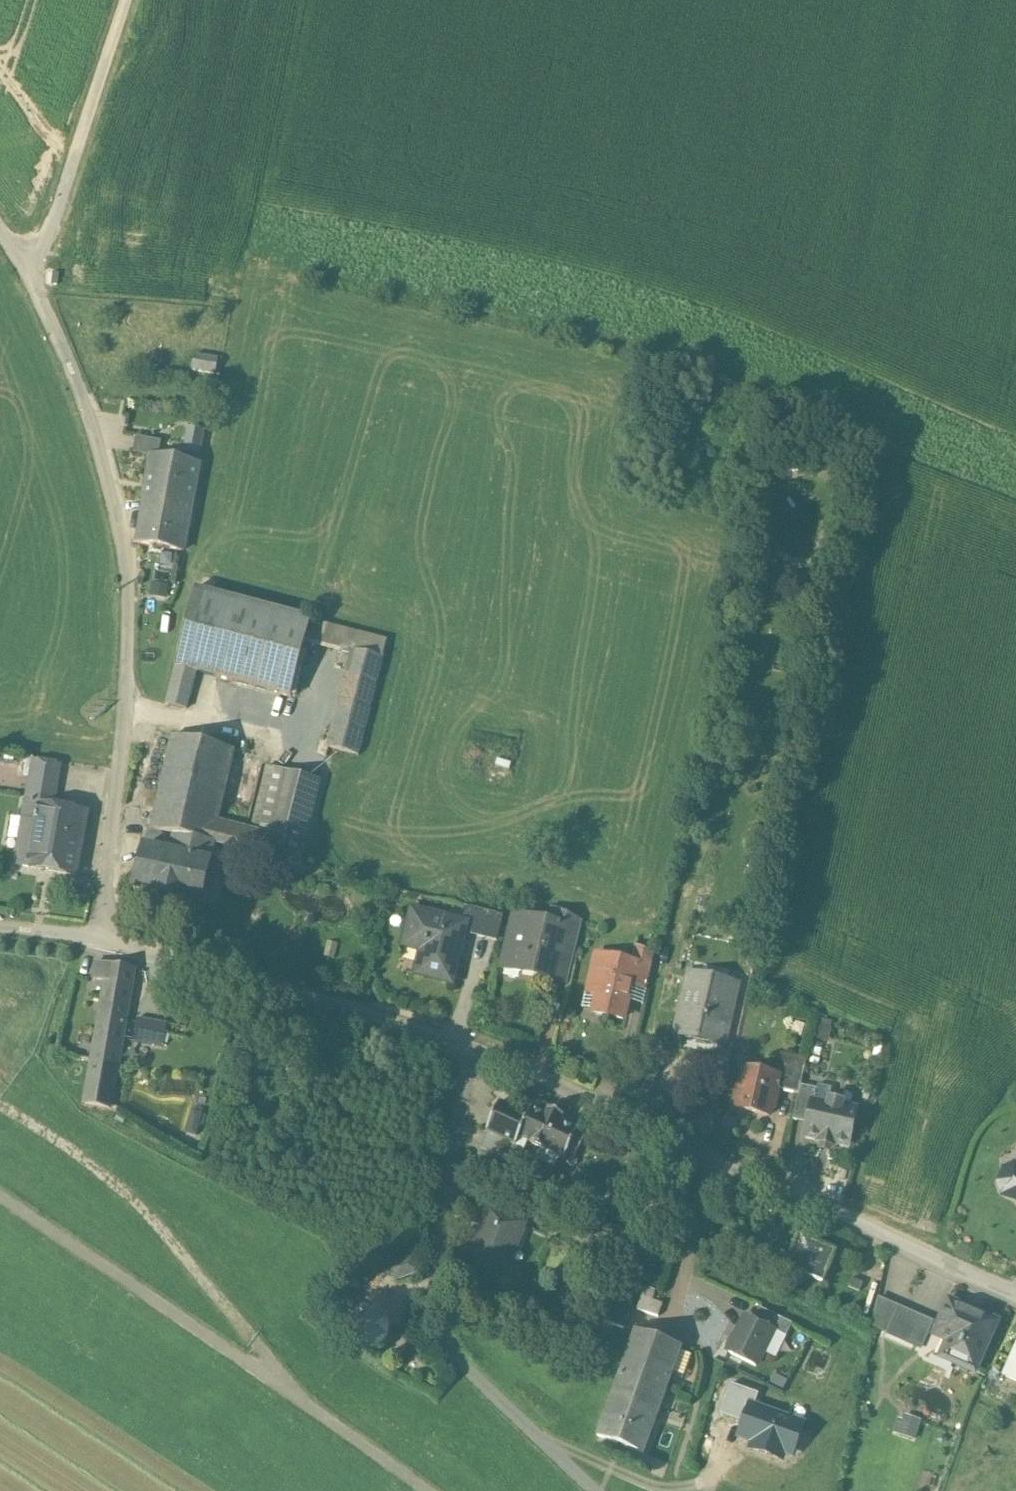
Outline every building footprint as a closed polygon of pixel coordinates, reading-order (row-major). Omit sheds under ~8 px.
[(188,431),(181,461),(197,465),(203,435),(188,431)] [(151,455),(155,456),(158,441),(134,435),(131,450),(151,455)] [(155,456),(151,455),(141,500),(143,501),(135,543),(181,552),(184,533),(185,534),(197,465),(181,461),(155,456)] [(197,592),(177,669),(197,674),(291,702),(311,624),(197,592)] [(350,653),(324,751),(360,761),(386,662),(350,653)] [(189,704),(197,674),(177,669),(169,698),(189,704)] [(173,739),(151,835),(173,841),(206,848),(212,850),(214,840),(234,753),(173,739)] [(22,817),(37,820),(40,804),(53,806),(61,765),(33,760),(22,817)] [(256,840),(251,859),(300,870),(321,782),(267,770),(266,776),(270,777),(256,840)] [(53,806),(40,804),(37,820),(28,866),(76,874),(88,812),(53,806)] [(15,863),(28,866),(37,820),(22,817),(15,863)] [(214,840),(212,850),(251,859),(256,840),(219,831),(216,841),(214,840)] [(146,854),(168,859),(173,841),(151,835),(146,854)] [(206,848),(173,841),(168,859),(202,867),(206,848)] [(146,854),(144,854),(134,894),(159,900),(159,902),(178,907),(179,905),(201,910),(209,869),(202,867),(168,859),(146,854)] [(562,927),(558,945),(576,950),(583,922),(554,908),(549,924),(562,927)] [(503,918),(466,909),(464,919),(474,922),(470,936),(498,944),(503,918)] [(413,911),(404,947),(423,952),(418,974),(452,982),(467,925),(413,911)] [(549,924),(517,917),(514,929),(517,930),(515,942),(510,942),(504,970),(522,974),(523,969),(551,975),(558,945),(562,927),(549,924)] [(636,965),(631,987),(647,990),(655,955),(636,946),(632,964),(636,965)] [(632,964),(597,956),(590,993),(599,995),(594,1013),(624,1020),(631,987),(636,965),(632,964)] [(138,968),(94,960),(91,978),(106,981),(84,1102),(112,1107),(138,968)] [(736,989),(691,978),(679,1030),(724,1040),(736,989)] [(815,1037),(831,1038),(832,1018),(816,1017),(815,1037)] [(168,1024),(138,1018),(134,1042),(163,1047),(168,1024)] [(780,1073),(776,1089),(799,1095),(801,1086),(807,1059),(783,1054),(778,1073),(780,1073)] [(744,1069),(734,1108),(770,1117),(776,1089),(780,1073),(778,1073),(765,1070),(763,1074),(744,1069)] [(818,1089),(815,1102),(829,1105),(830,1100),(832,1089),(819,1085),(818,1089)] [(815,1102),(818,1089),(801,1086),(799,1095),(793,1121),(809,1124),(814,1102),(815,1102)] [(809,1124),(806,1136),(820,1139),(819,1142),(834,1145),(835,1142),(848,1145),(856,1110),(842,1107),(843,1103),(830,1100),(829,1105),(815,1102),(814,1102),(809,1124)] [(518,1137),(528,1116),(500,1102),(486,1131),(488,1132),(516,1145),(516,1144),(520,1138),(518,1137)] [(520,1138),(565,1159),(568,1153),(576,1157),(584,1140),(576,1136),(579,1130),(561,1123),(564,1117),(549,1110),(546,1115),(531,1108),(528,1116),(518,1137),(520,1138)] [(186,1130),(199,1136),(208,1115),(196,1109),(186,1130)] [(517,1165),(525,1148),(516,1144),(516,1145),(488,1132),(481,1148),(517,1165)] [(1014,1166),(1005,1171),(1000,1182),(1003,1192),(1015,1198),(1015,1167),(1014,1166)] [(534,1207),(529,1219),(553,1228),(557,1216),(534,1207)] [(527,1225),(490,1210),(471,1261),(508,1275),(509,1274),(504,1272),(513,1246),(518,1248),(527,1225)] [(786,1267),(823,1284),(837,1253),(799,1236),(786,1267)] [(413,1259),(392,1266),(397,1281),(418,1273),(413,1259)] [(852,1278),(849,1286),(860,1291),(863,1283),(852,1278)] [(645,1288),(640,1299),(650,1302),(654,1291),(645,1288)] [(635,1302),(609,1292),(600,1318),(626,1327),(635,1302)] [(640,1299),(636,1310),(657,1318),(661,1307),(650,1302),(640,1299)] [(888,1327),(896,1307),(878,1299),(872,1327),(882,1332),(883,1330),(888,1327)] [(976,1373),(998,1323),(950,1302),(936,1335),(960,1345),(959,1348),(961,1350),(955,1363),(976,1373)] [(760,1308),(754,1320),(774,1330),(786,1336),(792,1324),(760,1308)] [(920,1349),(932,1323),(901,1309),(889,1334),(920,1349)] [(356,1339),(360,1345),(365,1350),(372,1352),(379,1351),(385,1349),(390,1344),(393,1336),(393,1328),(389,1321),(382,1316),(375,1314),(367,1316),(361,1320),(357,1325),(355,1332),(356,1339)] [(746,1316),(729,1352),(756,1366),(774,1330),(754,1320),(746,1316)] [(637,1330),(620,1376),(635,1382),(632,1392),(641,1395),(638,1404),(660,1412),(683,1346),(637,1330)] [(1009,1364),(1004,1375),(1015,1381),(1015,1367),(1009,1364)] [(644,1454),(660,1412),(638,1404),(641,1395),(632,1392),(635,1382),(620,1376),(598,1436),(644,1454)] [(759,1394),(732,1384),(721,1414),(744,1423),(751,1406),(754,1407),(759,1394)] [(803,1425),(754,1407),(751,1406),(744,1423),(740,1436),(758,1442),(756,1448),(755,1448),(754,1450),(780,1459),(780,1457),(779,1457),(782,1447),(794,1451),(803,1425)] [(915,1437),(922,1418),(901,1410),(894,1429),(915,1437)]
